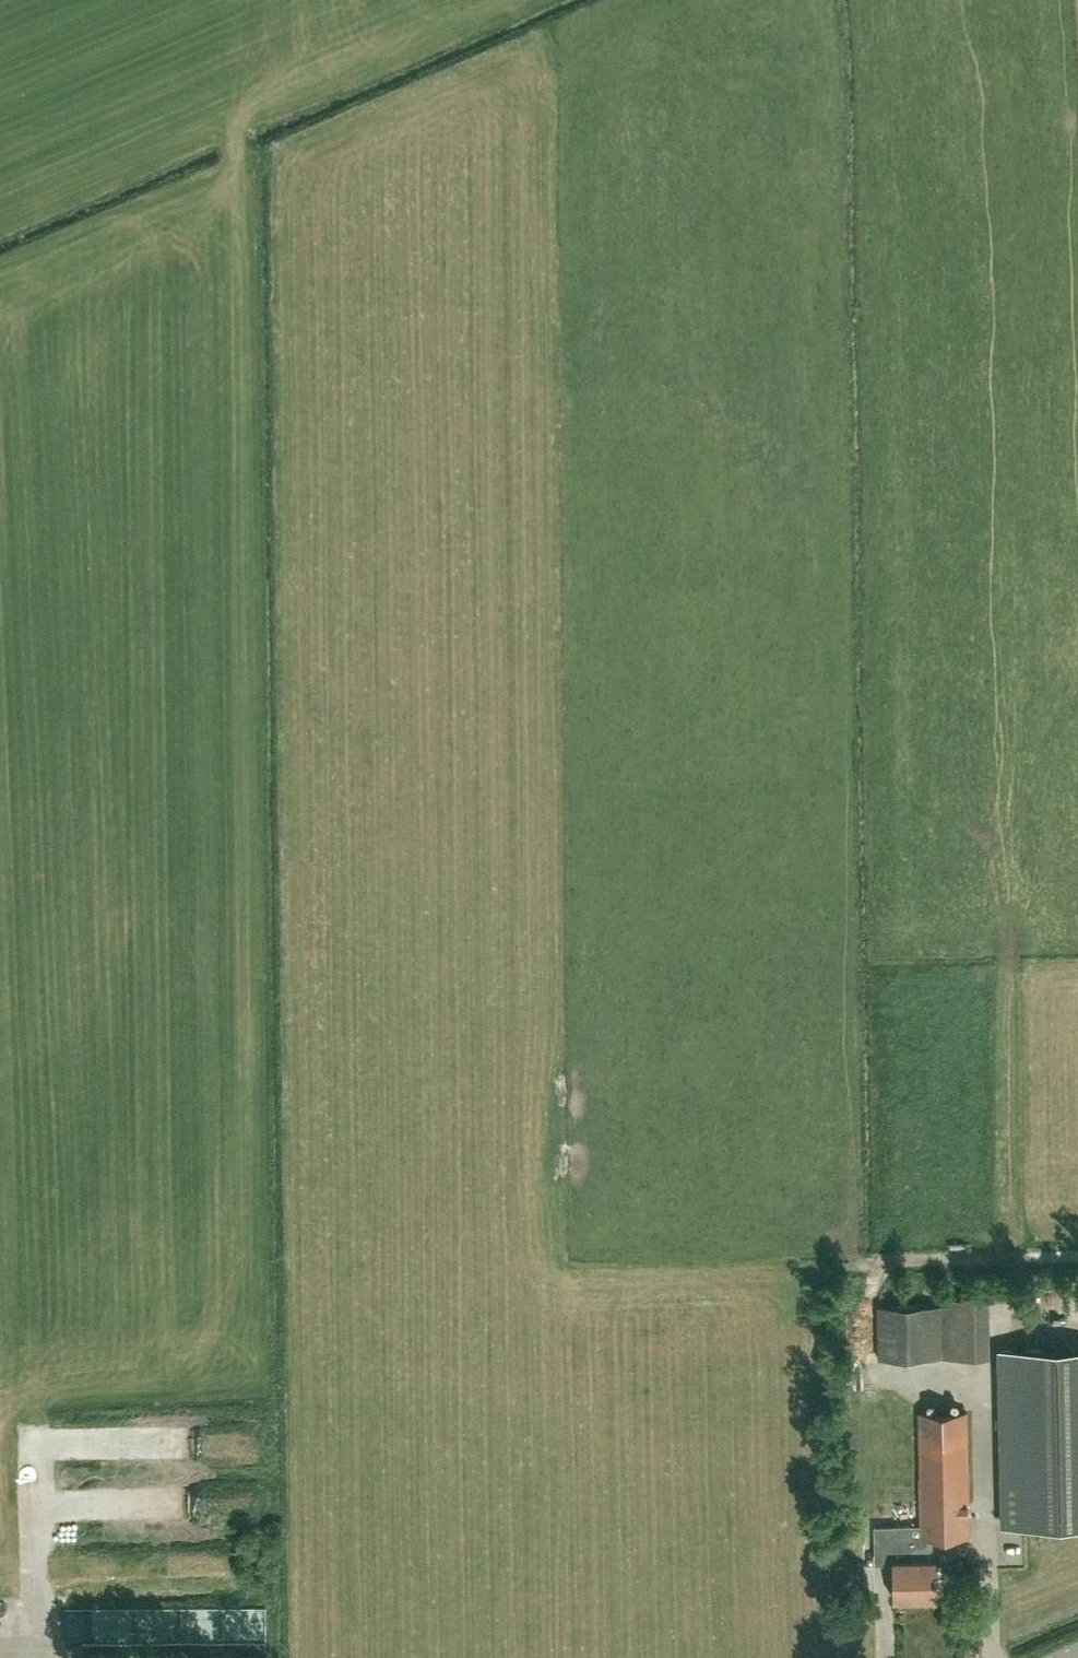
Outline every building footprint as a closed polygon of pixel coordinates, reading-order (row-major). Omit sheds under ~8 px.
[(879,1357),(941,1357),(940,1304),(878,1305),(879,1357)] [(1077,1523),(1077,1349),(999,1351),(1003,1524),(1077,1523)] [(934,1535),(969,1535),(967,1410),(920,1411),(922,1534),(915,1534),(916,1597),(938,1597),(937,1557),(934,1557),(934,1535)] [(916,1597),(915,1534),(899,1535),(899,1524),(875,1525),(875,1543),(894,1543),(894,1558),(893,1558),(894,1597),(916,1597)]
